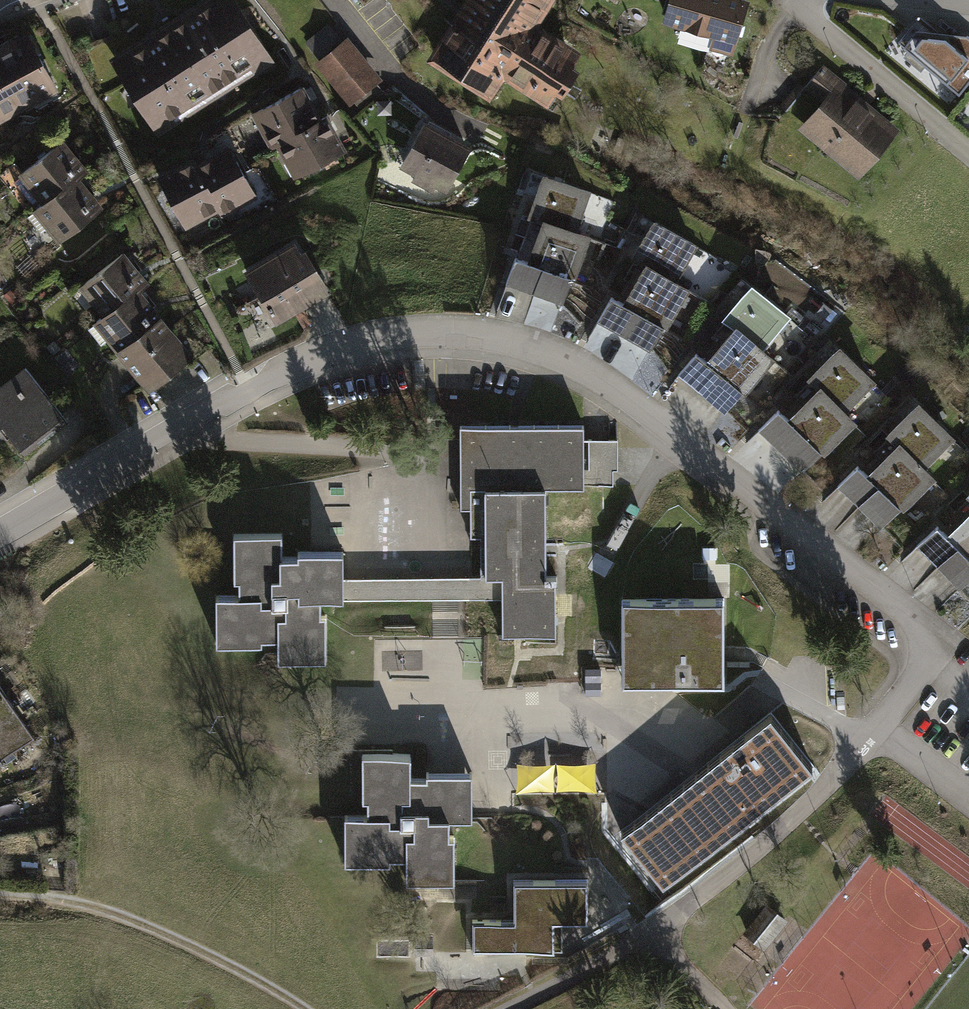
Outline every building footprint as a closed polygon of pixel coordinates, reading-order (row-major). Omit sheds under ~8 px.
[(119,62),(156,121),(264,54),(229,0),(217,0),(119,62)] [(436,58),(489,91),(499,74),(511,72),(550,97),(576,57),(531,28),(549,0),(473,0),(436,58)] [(666,15),(734,37),(747,0),(671,0),(666,15)] [(895,40),(960,93),(968,83),(968,33),(967,31),(919,26),(912,21),(895,40)] [(347,40),(318,63),(350,102),(378,79),(347,40)] [(35,97),(38,104),(57,93),(30,41),(0,57),(0,116),(35,97)] [(840,85),(806,126),(859,169),(893,128),(840,85)] [(301,88),(257,112),(274,144),(281,141),(319,120),(301,88)] [(319,120),(281,141),(299,173),(343,149),(325,117),(319,120)] [(426,124),(404,165),(446,188),(468,147),(426,124)] [(20,175),(42,204),(76,177),(86,170),(63,141),(20,175)] [(232,152),(199,169),(219,207),(222,213),(255,196),(232,152)] [(195,162),(162,180),(186,224),(219,207),(199,169),(195,162)] [(99,207),(76,177),(42,204),(34,210),(57,240),(99,207)] [(545,223),(573,232),(588,192),(545,177),(531,218),(545,223)] [(545,269),(535,295),(562,305),(587,238),(573,232),(545,223),(530,263),(545,269)] [(649,268),(674,283),(696,245),(657,223),(636,260),(649,268)] [(294,245),(247,272),(271,314),(323,284),(305,253),(300,256),(294,245)] [(83,285),(107,313),(138,287),(145,281),(122,253),(83,285)] [(535,295),(545,269),(530,263),(516,259),(507,285),(535,295)] [(640,313),(625,337),(650,352),(687,290),(674,283),(649,268),(626,305),(640,313)] [(96,321),(120,350),(159,318),(161,316),(138,287),(107,313),(96,321)] [(738,330),(761,349),(788,315),(753,287),(726,320),(738,330)] [(625,337),(640,313),(626,305),(613,298),(599,322),(625,337)] [(120,350),(118,351),(147,386),(188,352),(159,318),(120,350)] [(721,373),(704,394),(726,413),(772,358),(761,349),(738,330),(710,363),(721,373)] [(823,391),(844,411),(874,381),(842,349),(812,380),(823,391)] [(704,394),(721,373),(710,363),(698,354),(680,375),(704,394)] [(0,384),(0,426),(2,424),(24,453),(65,421),(23,367),(0,384)] [(803,432),(783,452),(804,472),(854,422),(844,411),(823,391),(792,421),(803,432)] [(902,447),(923,467),(953,437),(921,405),(891,436),(902,447)] [(783,452),(803,432),(792,421),(781,411),(762,431),(783,452)] [(485,576),(412,577),(412,599),(502,598),(502,636),(533,635),(533,629),(555,629),(555,582),(556,582),(556,576),(546,576),(545,489),(584,489),(583,425),(460,426),(460,509),(470,509),(470,537),(485,537),(485,576)] [(882,488),(862,508),(883,528),(933,478),(923,467),(902,447),(871,477),(882,488)] [(862,508),(882,488),(871,477),(860,467),(841,487),(862,508)] [(941,569),(962,589),(968,582),(968,520),(950,539),(961,549),(941,569)] [(941,569),(961,549),(950,539),(939,528),(920,548),(941,569)] [(320,599),(412,599),(412,577),(343,577),(343,551),(297,552),(297,556),(282,557),(282,533),(233,534),(234,580),(239,580),(239,595),(215,595),(216,643),(262,643),(262,638),(277,638),(277,661),(325,661),(325,615),(320,615),(320,599)] [(621,599),(622,686),(724,685),(723,598),(621,599)] [(9,745),(48,719),(19,674),(0,686),(0,730),(9,745)] [(344,815),(345,862),(390,862),(390,858),(406,858),(406,881),(454,880),(453,835),(449,835),(449,819),(471,818),(471,771),(426,771),(426,776),(410,777),(410,753),(362,753),(362,799),(367,799),(367,814),(344,815)] [(600,786),(599,757),(520,761),(521,789),(600,786)] [(472,951),(554,951),(554,921),(588,921),(587,880),(513,880),(513,919),(472,920),(472,951)] [(766,941),(790,918),(781,908),(757,931),(766,941)]
